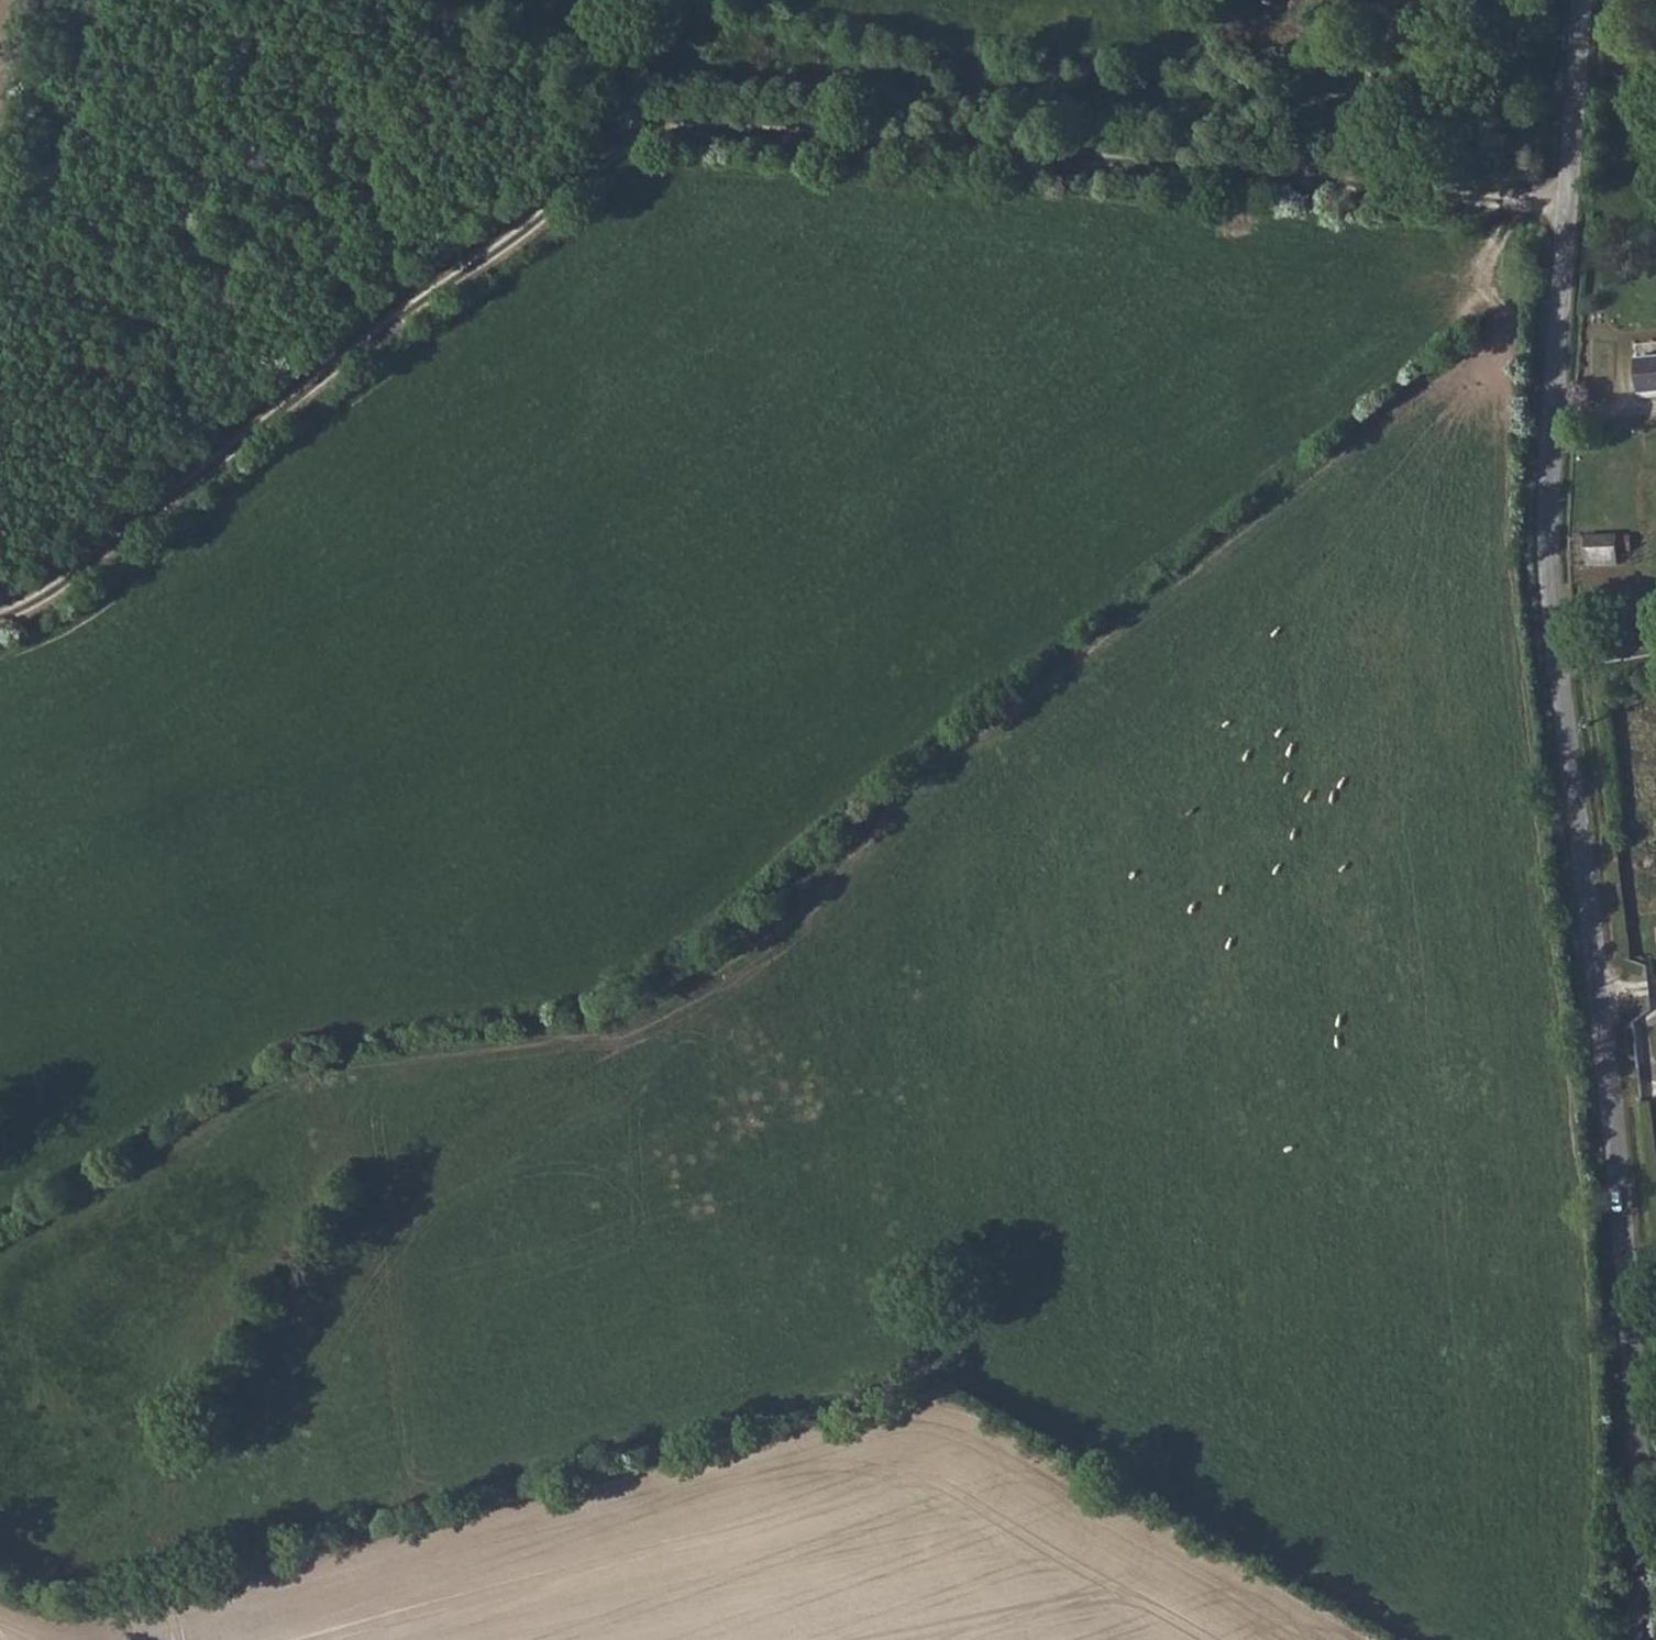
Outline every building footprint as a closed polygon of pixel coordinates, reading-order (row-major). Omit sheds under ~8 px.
[(1582,520),(1582,562),(1612,559),(1609,549),(1637,545),(1634,523),(1604,526),(1599,515),(1588,514),(1582,520)]
